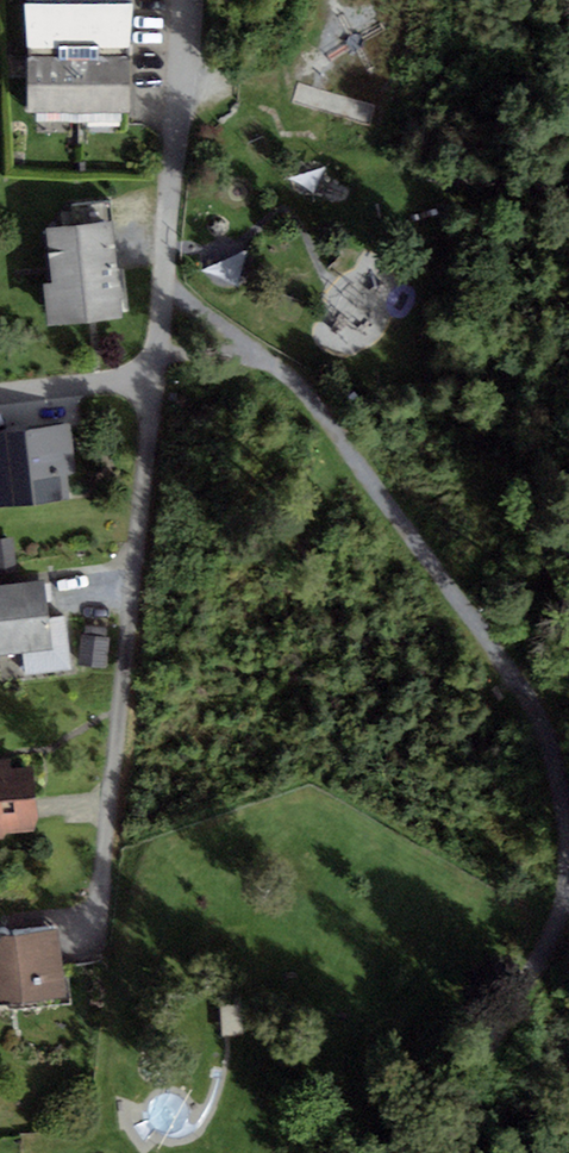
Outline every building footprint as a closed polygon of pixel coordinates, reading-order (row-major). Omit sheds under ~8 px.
[(411,10),(377,0),(361,0),(323,118),(372,133),(411,10)] [(126,9),(35,10),(36,106),(127,105),(126,9)] [(109,221),(42,226),(49,320),(116,315),(109,221)] [(0,434),(0,501),(71,492),(63,426),(0,434)] [(0,567),(0,627),(19,625),(21,654),(73,649),(68,600),(47,603),(43,562),(0,567)] [(110,618),(86,617),(84,645),(108,646),(110,618)] [(0,773),(0,837),(33,834),(28,771),(0,773)] [(0,938),(0,1008),(65,1000),(57,931),(0,938)]
